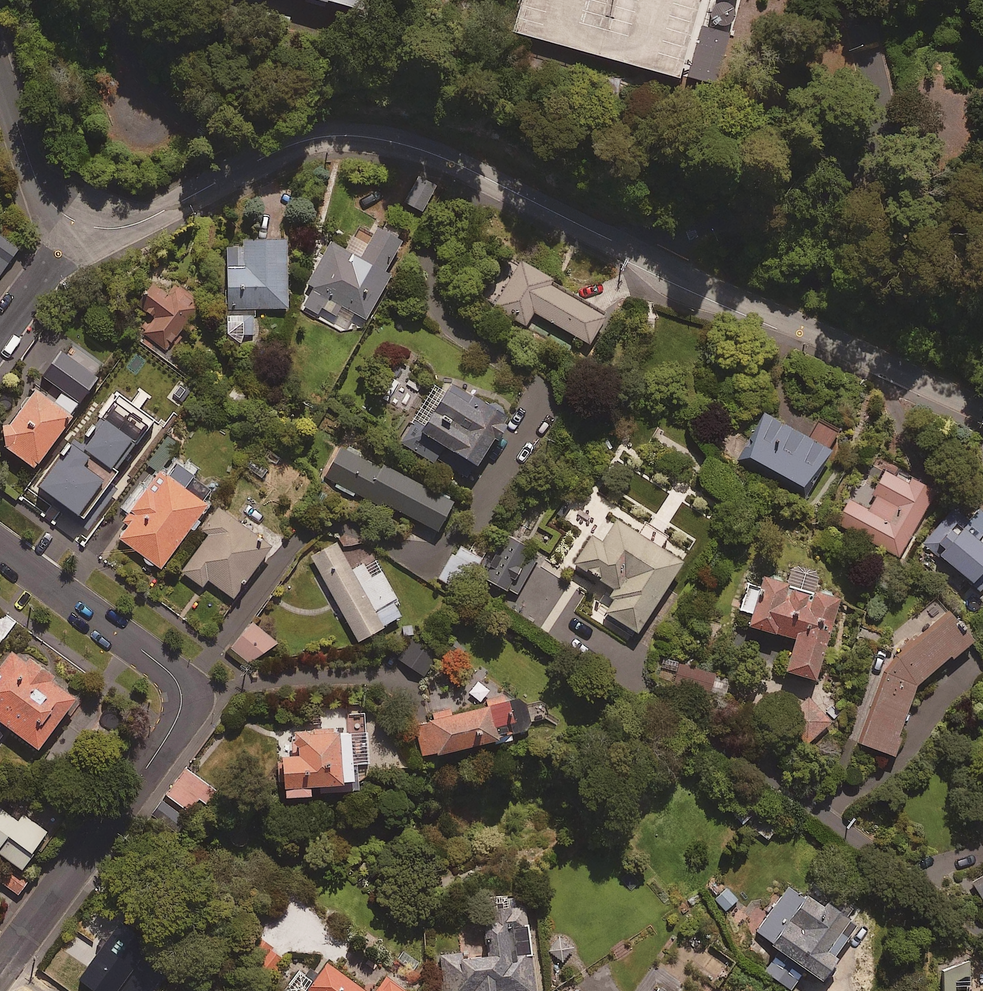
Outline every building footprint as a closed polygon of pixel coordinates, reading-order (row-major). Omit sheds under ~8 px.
[(703,0),(528,0),(520,29),(683,73),(703,0)] [(435,188),(417,179),(405,203),(422,212),(435,188)] [(401,234),(376,220),(370,232),(358,226),(345,252),(329,243),(296,305),(318,316),(322,310),(342,321),(346,314),(364,324),(390,276),(385,274),(401,244),(397,241),(401,234)] [(0,235),(0,275),(18,249),(0,235)] [(285,243),(225,244),(228,336),(254,335),(253,310),(286,310),(285,243)] [(552,281),(518,263),(492,311),(525,328),(532,314),(590,345),(605,317),(548,287),(552,281)] [(144,354),(165,354),(182,333),(182,322),(197,322),(197,285),(145,284),(144,354)] [(52,369),(0,438),(0,448),(32,472),(81,407),(61,392),(69,382),(52,369)] [(510,416),(482,398),(479,403),(440,378),(398,443),(433,465),(436,460),(469,480),(492,443),(498,447),(507,431),(502,428),(510,416)] [(764,415),(740,458),(806,495),(840,433),(818,420),(807,439),(764,415)] [(166,437),(145,464),(158,473),(178,446),(166,437)] [(452,504),(340,450),(325,480),(437,533),(452,504)] [(166,477),(159,472),(123,518),(128,522),(117,537),(160,571),(208,510),(202,505),(210,494),(174,466),(166,477)] [(933,495),(886,469),(873,492),(861,486),(839,525),(899,558),(933,495)] [(964,498),(923,545),(973,587),(982,576),(982,549),(976,544),(982,536),(982,515),(964,498)] [(181,575),(203,590),(208,584),(234,602),(271,547),(216,509),(201,531),(207,536),(181,575)] [(666,538),(622,510),(601,544),(581,532),(563,560),(615,593),(602,613),(609,617),(604,626),(631,644),(681,566),(658,551),(666,538)] [(540,555),(500,533),(476,576),(515,598),(540,555)] [(392,604),(397,601),(375,559),(351,572),(335,544),(311,557),(357,644),(401,621),(392,604)] [(818,577),(792,570),(787,587),(764,581),(761,592),(748,589),(741,613),(752,616),(748,630),(795,643),(786,676),(815,685),(838,603),(813,596),(818,577)] [(973,644),(948,616),(890,660),(857,745),(890,758),(917,688),(950,659),(953,662),(973,644)] [(230,649),(250,665),(277,645),(250,624),(230,649)] [(1,720),(44,752),(84,697),(18,648),(0,672),(0,721),(1,720)] [(714,679),(662,660),(655,678),(707,698),(714,679)] [(484,692),(470,681),(460,693),(474,705),(484,692)] [(484,700),(487,711),(418,726),(425,761),(514,742),(513,738),(523,734),(528,727),(528,719),(525,711),(515,706),(505,708),(502,696),(484,700)] [(781,721),(804,749),(831,726),(808,698),(781,721)] [(308,793),(351,792),(349,731),(294,733),(295,760),(278,761),(280,803),(308,802),(308,793)] [(216,794),(185,771),(166,798),(188,814),(197,801),(206,808),(216,794)] [(186,820),(162,803),(147,823),(172,841),(186,820)] [(0,807),(0,853),(26,870),(50,833),(23,815),(19,820),(0,807)] [(761,815),(750,827),(767,842),(778,829),(761,815)] [(30,881),(19,872),(8,887),(19,896),(30,881)] [(982,905),(982,878),(972,884),(982,905)] [(795,986),(804,974),(822,986),(837,965),(833,962),(856,930),(825,908),(822,912),(789,888),(757,934),(776,947),(772,952),(776,955),(767,967),(795,986)] [(737,901),(727,890),(714,901),(725,912),(737,901)] [(526,908),(491,912),(493,933),(485,934),(487,960),(461,962),(460,953),(439,955),(443,990),(534,990),(526,908)] [(284,962),(266,947),(251,965),(269,980),(284,962)] [(720,955),(704,976),(719,987),(734,965),(720,955)] [(329,962),(306,990),(367,990),(329,962)] [(943,990),(970,990),(970,963),(942,963),(943,990)] [(385,979),(375,990),(400,990),(385,979)]
